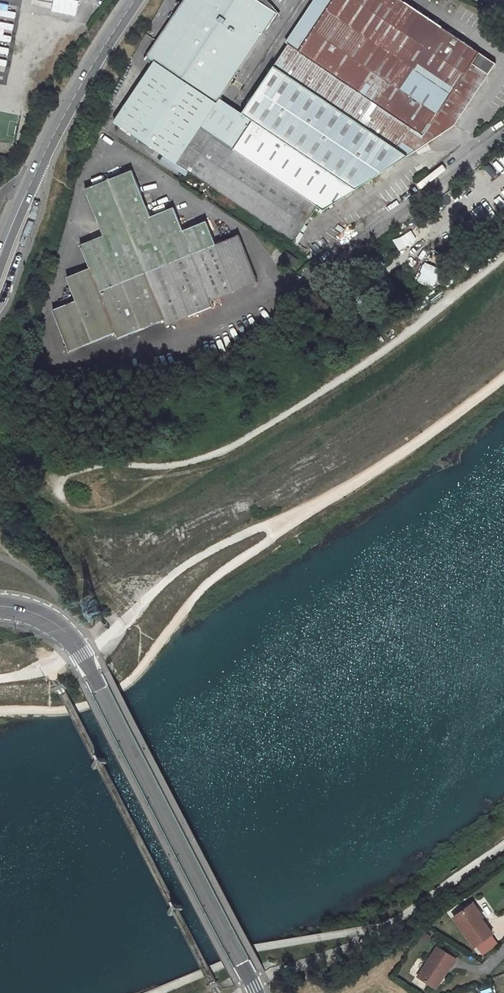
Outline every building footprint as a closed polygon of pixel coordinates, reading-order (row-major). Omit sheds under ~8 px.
[(75,14),(77,0),(52,0),(51,12),(75,14)] [(279,10),(270,4),(268,6),(260,0),(184,0),(146,58),(154,63),(116,120),(178,162),(221,96),(279,10)] [(295,240),(319,205),(325,209),(397,163),(454,127),(495,66),(400,0),(314,0),(286,41),(289,43),(243,111),(224,140),(214,133),(190,170),(295,240)] [(13,19),(15,12),(6,11),(8,4),(0,3),(0,16),(13,19)] [(6,55),(8,45),(9,45),(11,33),(13,24),(0,22),(0,54),(6,55)] [(233,104),(221,96),(178,162),(190,170),(214,133),(233,104)] [(224,140),(243,111),(233,104),(214,133),(224,140)] [(50,307),(66,350),(99,337),(113,331),(116,337),(162,319),(164,324),(211,306),(209,301),(255,282),(236,234),(213,244),(204,221),(181,229),(173,206),(149,215),(131,168),(85,186),(102,233),(79,242),(87,265),(63,274),(73,297),(50,307)] [(503,212),(503,189),(491,199),(502,213),(503,212)] [(285,251),(279,259),(292,267),(298,259),(285,251)] [(468,908),(477,922),(479,920),(481,919),(472,905),(468,908)] [(474,949),(491,937),(479,920),(477,922),(468,908),(452,919),(474,949)] [(440,947),(419,977),(435,987),(443,975),(445,977),(452,967),(453,967),(458,960),(440,947)] [(445,977),(443,975),(435,987),(437,989),(445,977)]
